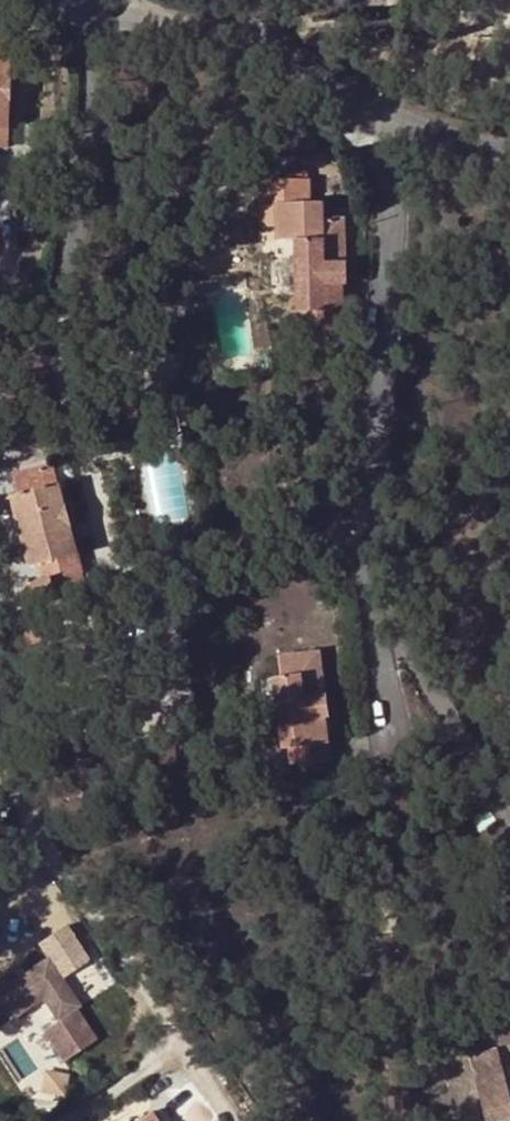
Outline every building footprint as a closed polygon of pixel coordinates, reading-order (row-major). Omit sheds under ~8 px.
[(11,37),(0,37),(0,147),(6,147),(7,116),(11,116),(12,112),(1,111),(1,102),(12,102),(13,83),(9,83),(11,37)] [(12,112),(12,102),(1,102),(1,111),(12,112)] [(277,228),(278,242),(296,242),(297,313),(291,313),(292,345),(342,344),(341,298),(335,298),(334,285),(345,285),(345,265),(343,265),(342,221),(320,221),(319,204),(307,204),(306,181),(259,182),(260,206),(277,206),(277,228)] [(277,206),(260,206),(261,229),(277,228),(277,206)] [(346,298),(345,285),(334,285),(335,298),(341,298),(346,298)] [(150,517),(180,518),(183,460),(152,459),(150,517)] [(62,510),(51,468),(14,477),(18,496),(11,497),(25,551),(31,568),(38,566),(43,583),(29,587),(31,592),(39,590),(45,612),(52,610),(53,613),(66,609),(64,598),(78,595),(73,575),(80,574),(71,542),(74,540),(73,537),(60,540),(58,531),(70,528),(65,509),(62,510)] [(11,497),(0,500),(0,511),(12,555),(25,551),(11,497)] [(73,537),(70,528),(58,531),(60,540),(73,537)] [(64,598),(66,609),(88,602),(80,574),(73,575),(78,595),(64,598)] [(294,764),(331,760),(327,728),(330,728),(330,724),(321,725),(320,715),(329,714),(327,696),(323,696),(317,651),(280,656),(283,678),(275,680),(281,730),(283,750),(292,749),(294,764)] [(267,732),(281,730),(275,680),(261,681),(267,732)] [(330,724),(329,714),(320,715),(321,725),(330,724)] [(48,961),(25,976),(27,979),(20,984),(18,981),(0,993),(0,1008),(11,1024),(42,1002),(57,1025),(80,1009),(48,961)]
